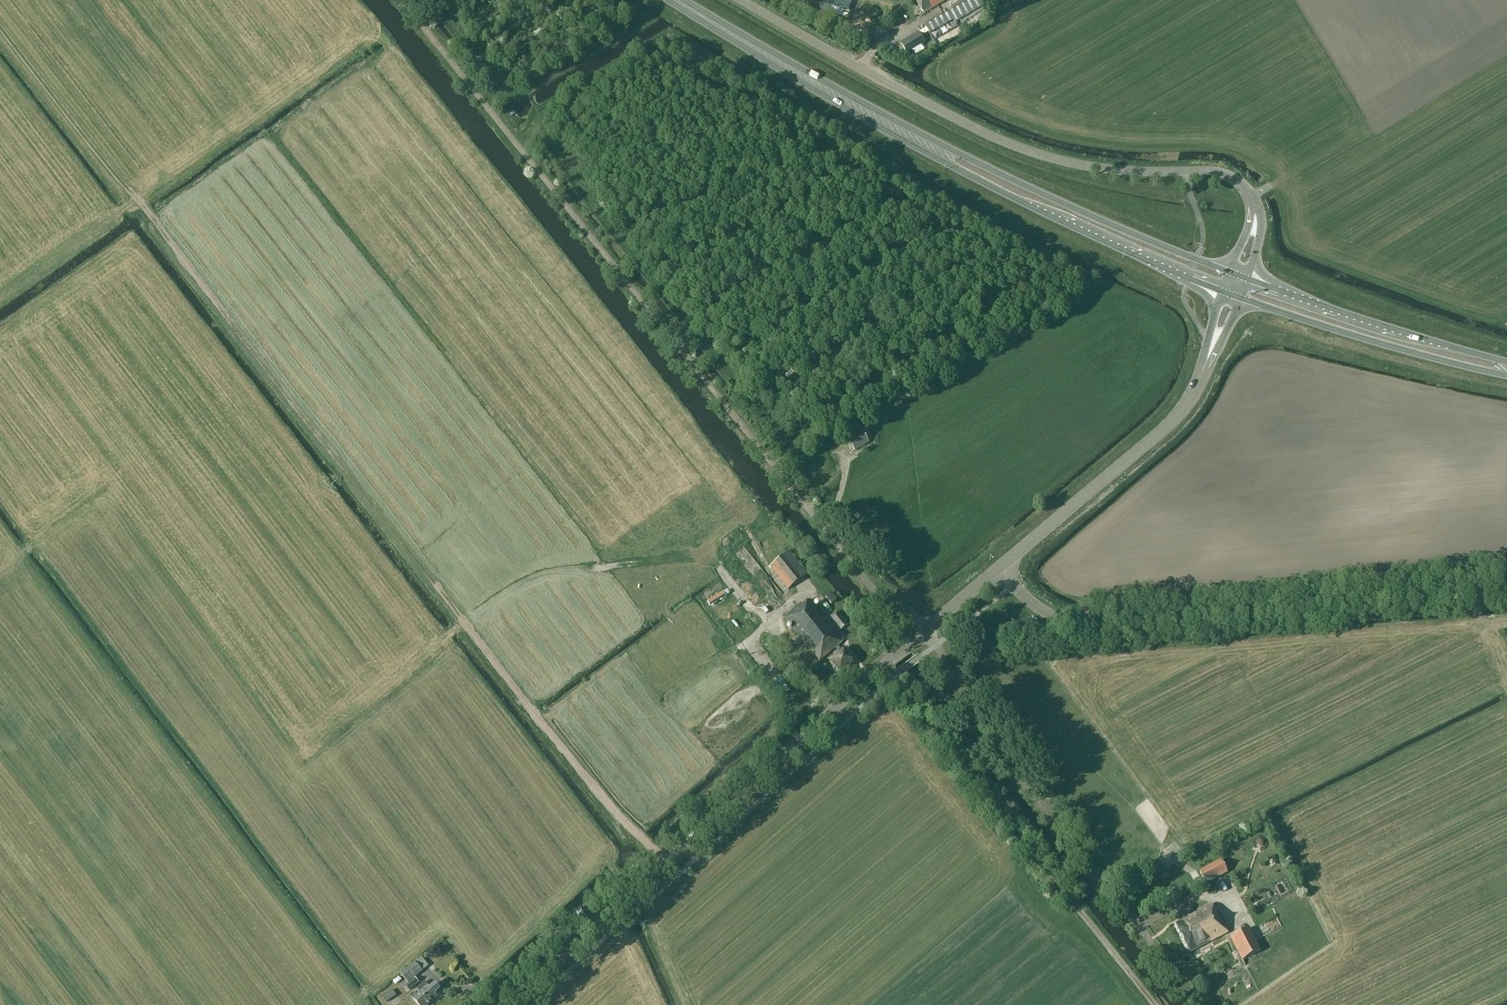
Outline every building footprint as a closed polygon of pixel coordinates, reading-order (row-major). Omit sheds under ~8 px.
[(923,13),(946,0),(945,0),(915,0),(923,13)] [(925,26),(929,33),(959,17),(960,19),(983,6),(980,0),(970,0),(925,26)] [(906,53),(924,43),(918,33),(900,42),(906,53)] [(861,430),(847,439),(854,452),(869,443),(861,430)] [(815,474),(820,471),(816,462),(810,465),(815,474)] [(743,551),(735,557),(749,574),(757,568),(743,551)] [(789,551),(770,567),(788,589),(807,574),(789,551)] [(773,594),(766,583),(757,588),(737,557),(724,565),(752,608),(773,594)] [(713,587),(716,591),(722,587),(720,583),(713,587)] [(700,596),(702,600),(715,591),(712,588),(700,596)] [(830,594),(825,598),(830,605),(835,601),(830,594)] [(836,656),(830,661),(840,673),(854,661),(844,649),(842,651),(837,646),(843,641),(837,633),(836,634),(808,601),(802,606),(800,605),(785,617),(820,660),(836,647),(838,650),(834,653),(836,656)] [(837,612),(830,618),(840,630),(847,625),(837,612)] [(1199,871),(1206,884),(1228,873),(1221,860),(1199,871)] [(1228,932),(1217,911),(1215,912),(1211,905),(1188,917),(1186,914),(1191,912),(1187,904),(1176,910),(1180,918),(1181,917),(1183,920),(1175,924),(1190,952),(1228,932)] [(1230,938),(1242,960),(1261,950),(1249,928),(1230,938)] [(408,983),(429,966),(421,957),(415,962),(400,974),(408,983)] [(399,976),(392,982),(397,987),(403,981),(399,976)] [(415,978),(410,982),(414,986),(414,987),(419,983),(415,978)] [(425,981),(416,989),(420,992),(430,1003),(437,997),(434,994),(440,989),(435,983),(429,988),(427,986),(428,985),(425,981)] [(414,986),(410,982),(405,986),(409,991),(414,987),(414,986)] [(393,989),(383,996),(387,1002),(397,996),(393,989)] [(416,995),(413,999),(418,1004),(428,1004),(430,1003),(420,992),(416,995)]
